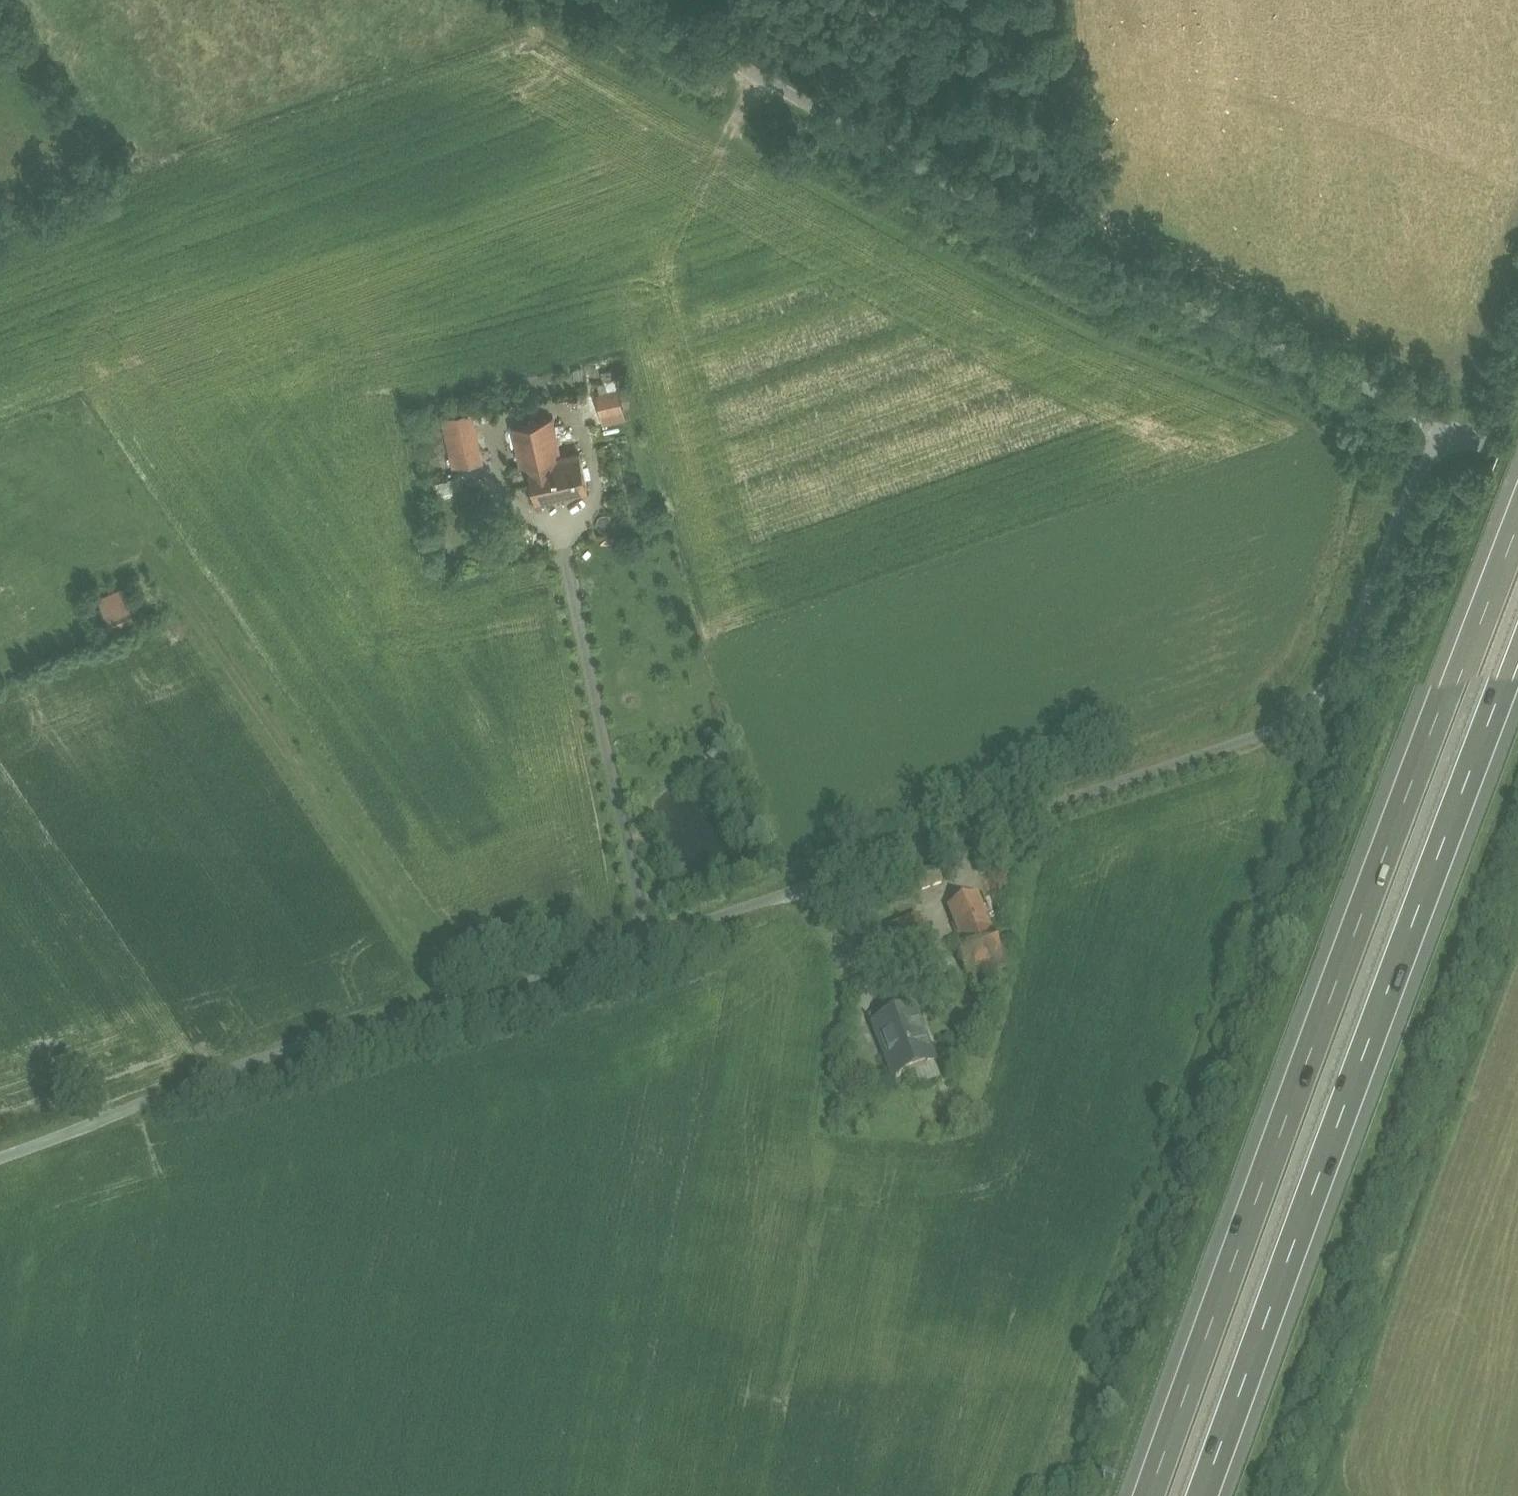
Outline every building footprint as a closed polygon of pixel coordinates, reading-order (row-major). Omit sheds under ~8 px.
[(619,391),(597,396),(603,424),(626,419),(619,391)] [(472,410),(444,416),(455,467),(482,461),(472,410)] [(552,417),(512,425),(521,466),(529,464),(536,501),(588,489),(580,451),(556,456),(555,452),(560,451),(552,417)] [(458,477),(436,482),(439,493),(460,488),(458,477)] [(128,604),(106,614),(113,630),(135,621),(128,604)] [(1008,849),(994,854),(998,866),(1012,861),(1008,849)] [(937,866),(915,874),(921,891),(943,883),(937,866)] [(978,896),(948,908),(962,943),(955,946),(967,978),(1005,963),(978,896)] [(913,1011),(874,1026),(880,1043),(884,1042),(890,1056),(887,1058),(896,1081),(934,1066),(913,1011)]
